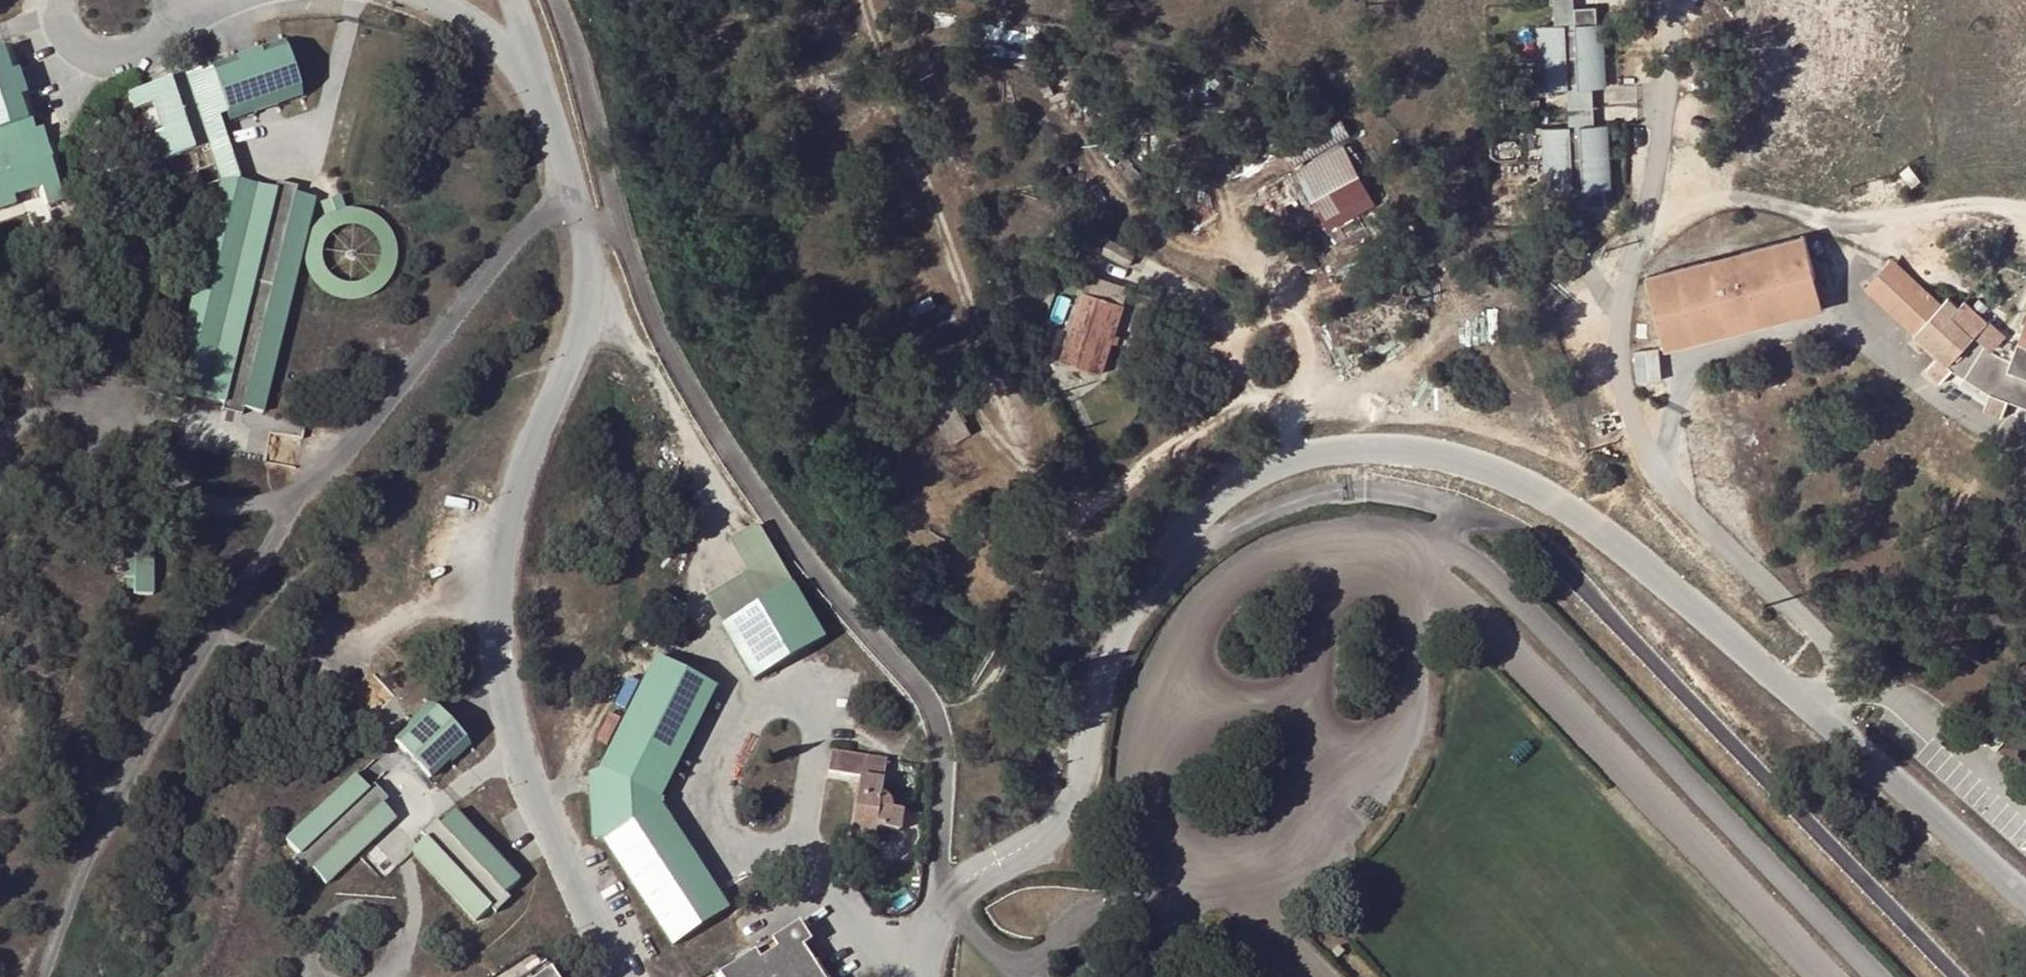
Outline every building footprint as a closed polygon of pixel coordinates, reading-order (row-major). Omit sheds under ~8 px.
[(1557,26),(1568,25),(1577,25),(1576,8),(1576,0),(1556,0),(1557,26)] [(1540,27),(1543,91),(1571,89),(1571,80),(1581,79),(1581,89),(1609,88),(1605,23),(1599,23),(1598,7),(1576,8),(1577,25),(1578,34),(1568,35),(1568,25),(1557,26),(1540,27)] [(1568,35),(1578,34),(1577,25),(1568,25),(1568,35)] [(30,123),(4,49),(0,50),(0,142),(23,134),(20,126),(30,123)] [(285,51),(213,76),(217,86),(209,89),(219,118),(300,90),(285,51)] [(217,86),(213,76),(174,89),(177,100),(192,95),(209,148),(222,184),(168,399),(185,403),(187,397),(240,183),(219,118),(209,89),(217,86)] [(1571,89),(1581,89),(1581,79),(1571,80),(1571,89)] [(177,100),(174,89),(171,81),(129,95),(135,111),(153,106),(162,133),(154,136),(164,163),(209,148),(192,95),(177,100)] [(1341,121),(1286,150),(1295,164),(1350,135),(1341,121)] [(28,149),(33,164),(42,161),(30,123),(20,126),(23,134),(0,142),(0,159),(28,149)] [(1545,128),(1549,193),(1566,192),(1577,191),(1576,181),(1586,181),(1586,191),(1587,207),(1609,206),(1609,190),(1614,189),(1611,125),(1583,126),(1584,136),(1574,136),(1574,127),(1545,128)] [(1583,126),(1574,127),(1574,136),(1584,136),(1583,126)] [(1345,148),(1299,172),(1326,223),(1374,198),(1345,148)] [(42,161),(33,164),(28,149),(0,159),(0,211),(14,206),(12,199),(40,189),(47,209),(64,203),(49,160),(42,161)] [(1921,181),(1910,166),(1900,174),(1911,189),(1921,181)] [(1586,181),(1576,181),(1577,191),(1586,191),(1586,181)] [(276,192),(240,183),(187,397),(226,406),(244,410),(265,416),(317,201),(294,196),(276,192)] [(278,184),(276,192),(294,196),(296,188),(278,184)] [(1577,191),(1566,192),(1567,218),(1588,217),(1587,207),(1586,191),(1577,191)] [(1667,352),(1794,318),(1786,287),(1817,279),(1806,238),(1649,280),(1667,352)] [(1919,332),(1942,306),(1893,263),(1870,289),(1919,332)] [(1817,279),(1786,287),(1794,318),(1825,310),(1817,279)] [(1084,288),(1061,360),(1077,366),(1100,295),(1084,288)] [(1949,298),(1942,306),(1919,332),(1917,335),(1951,367),(1992,392),(1985,410),(2002,416),(2009,400),(2025,406),(2025,341),(2021,338),(2013,357),(1992,349),(1976,335),(1986,319),(1966,300),(1960,307),(1949,298)] [(284,406),(293,369),(282,366),(272,404),(284,406)] [(244,410),(226,406),(223,413),(242,418),(244,410)] [(136,581),(135,514),(121,514),(122,583),(136,581)] [(156,514),(135,514),(136,581),(137,601),(155,600),(156,514)] [(825,640),(795,587),(724,629),(755,681),(825,640)] [(719,688),(661,658),(603,772),(591,774),(596,841),(607,839),(674,947),(730,910),(663,808),(661,804),(661,798),(719,688)] [(469,747),(436,712),(399,748),(431,782),(469,747)] [(889,759),(867,755),(853,845),(876,848),(878,830),(902,834),(905,809),(894,809),(895,803),(893,800),(884,795),(889,759)] [(355,776),(286,841),(300,855),(314,870),(328,884),(396,820),(382,805),(368,792),(355,776)] [(375,785),(368,792),(382,805),(388,799),(375,785)] [(458,811),(443,826),(427,840),(411,854),(476,922),(492,906),(505,893),(520,880),(458,811)] [(427,840),(443,826),(437,820),(422,834),(427,840)] [(314,870),(300,855),(292,861),(307,876),(314,870)] [(511,899),(505,893),(492,906),(497,912),(511,899)] [(812,939),(801,923),(757,952),(762,961),(736,976),(823,976),(814,963),(803,945),(812,939)] [(824,956),(812,939),(803,945),(814,963),(824,956)] [(757,952),(720,974),(722,976),(736,976),(762,961),(757,952)]
